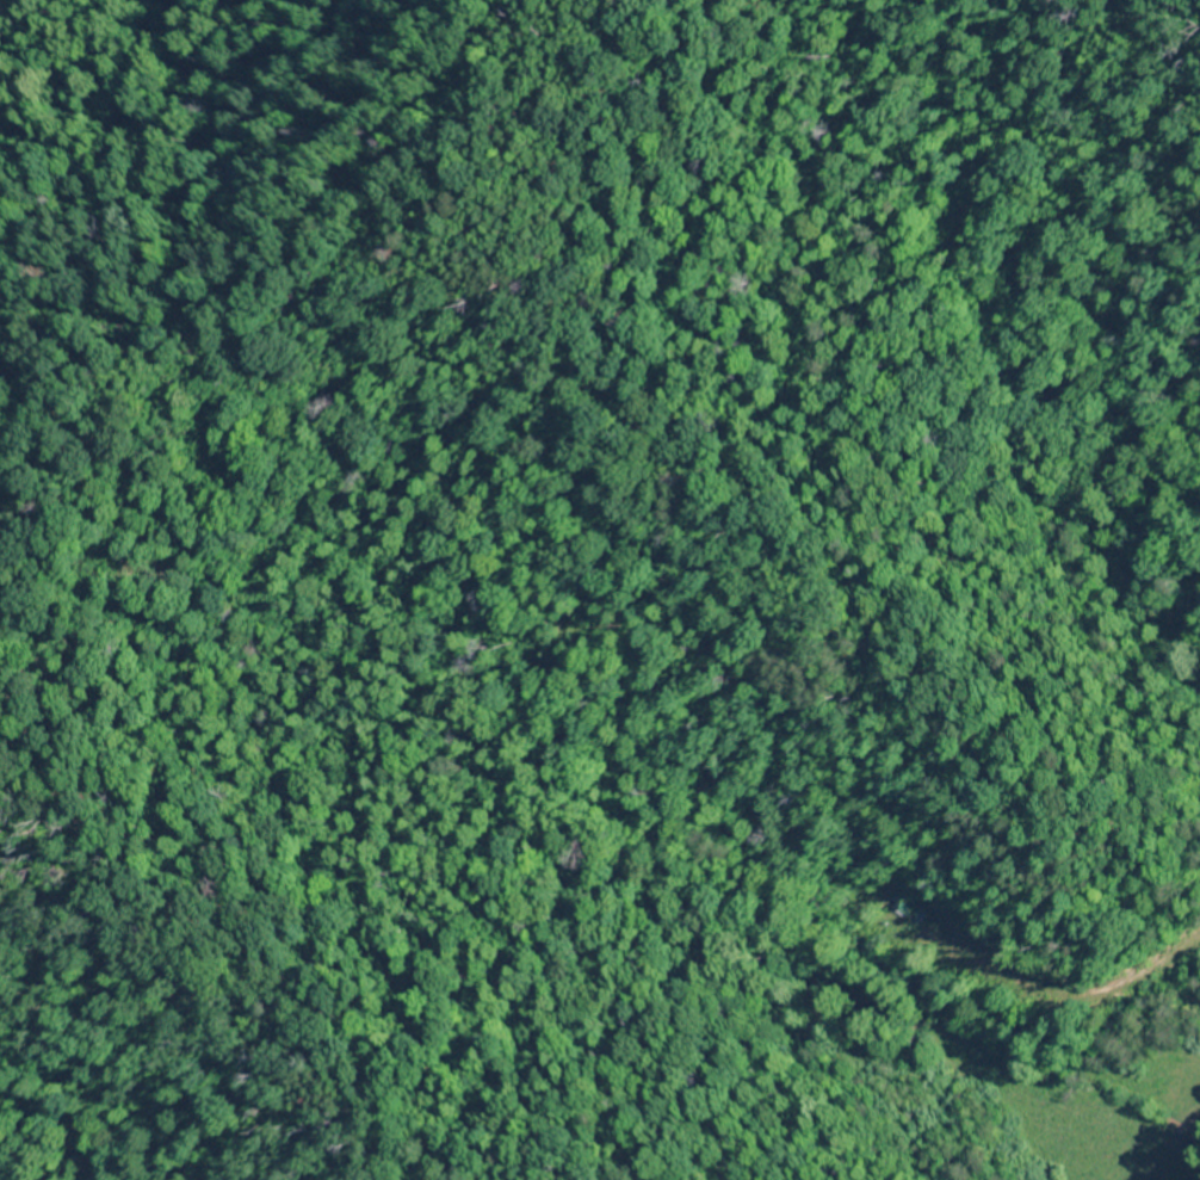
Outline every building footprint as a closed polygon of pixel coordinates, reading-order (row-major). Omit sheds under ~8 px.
[(887,910),(899,917),(905,905),(894,899),(887,910)]
